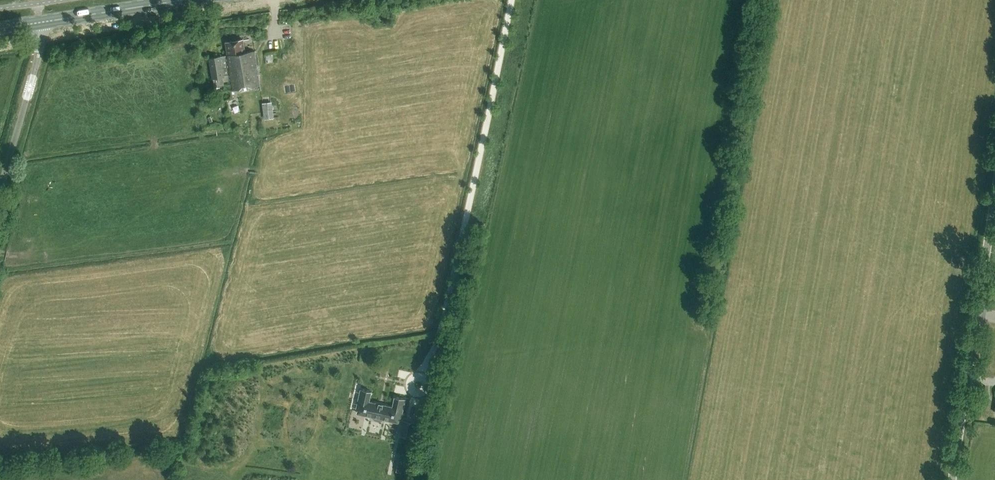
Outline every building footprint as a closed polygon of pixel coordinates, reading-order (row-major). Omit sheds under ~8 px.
[(222,75),(228,75),(230,89),(259,84),(254,51),(245,53),(242,40),(224,42),(226,55),(209,58),(212,78),(213,78),(214,86),(224,85),(222,75)] [(272,102),(262,103),(264,120),(274,118),(272,102)] [(371,391),(360,389),(356,410),(357,410),(356,413),(371,416),(373,418),(375,420),(377,420),(379,421),(381,420),(383,419),(399,423),(399,420),(400,420),(405,399),(394,396),(392,407),(368,401),(371,391)] [(412,438),(415,423),(403,420),(400,435),(412,438)] [(399,454),(397,461),(407,463),(408,456),(399,454)] [(411,466),(405,464),(401,479),(408,479),(411,466)]
